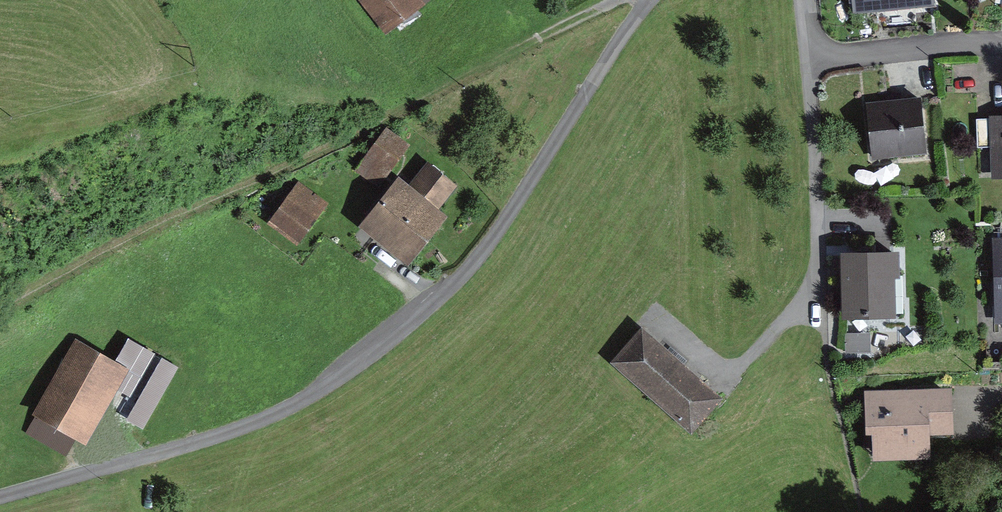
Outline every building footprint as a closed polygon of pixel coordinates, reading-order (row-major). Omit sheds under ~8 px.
[(391,21),(421,0),(376,0),(391,21)] [(918,103),(873,107),(877,152),(922,148),(918,103)] [(397,163),(374,147),(350,180),(373,197),(397,163)] [(426,190),(409,214),(427,227),(444,203),(426,190)] [(384,196),(346,246),(394,283),(433,233),(427,227),(409,214),(384,196)] [(316,220),(290,199),(259,237),(285,258),(316,220)] [(892,255),(847,256),(849,314),(893,312),(892,255)] [(717,398),(641,332),(616,361),(692,427),(717,398)] [(106,380),(66,358),(20,437),(75,468),(108,410),(120,417),(145,373),(119,358),(106,380)] [(947,391),(867,394),(869,429),(877,428),(879,455),(926,453),(925,434),(949,433),(947,391)]
